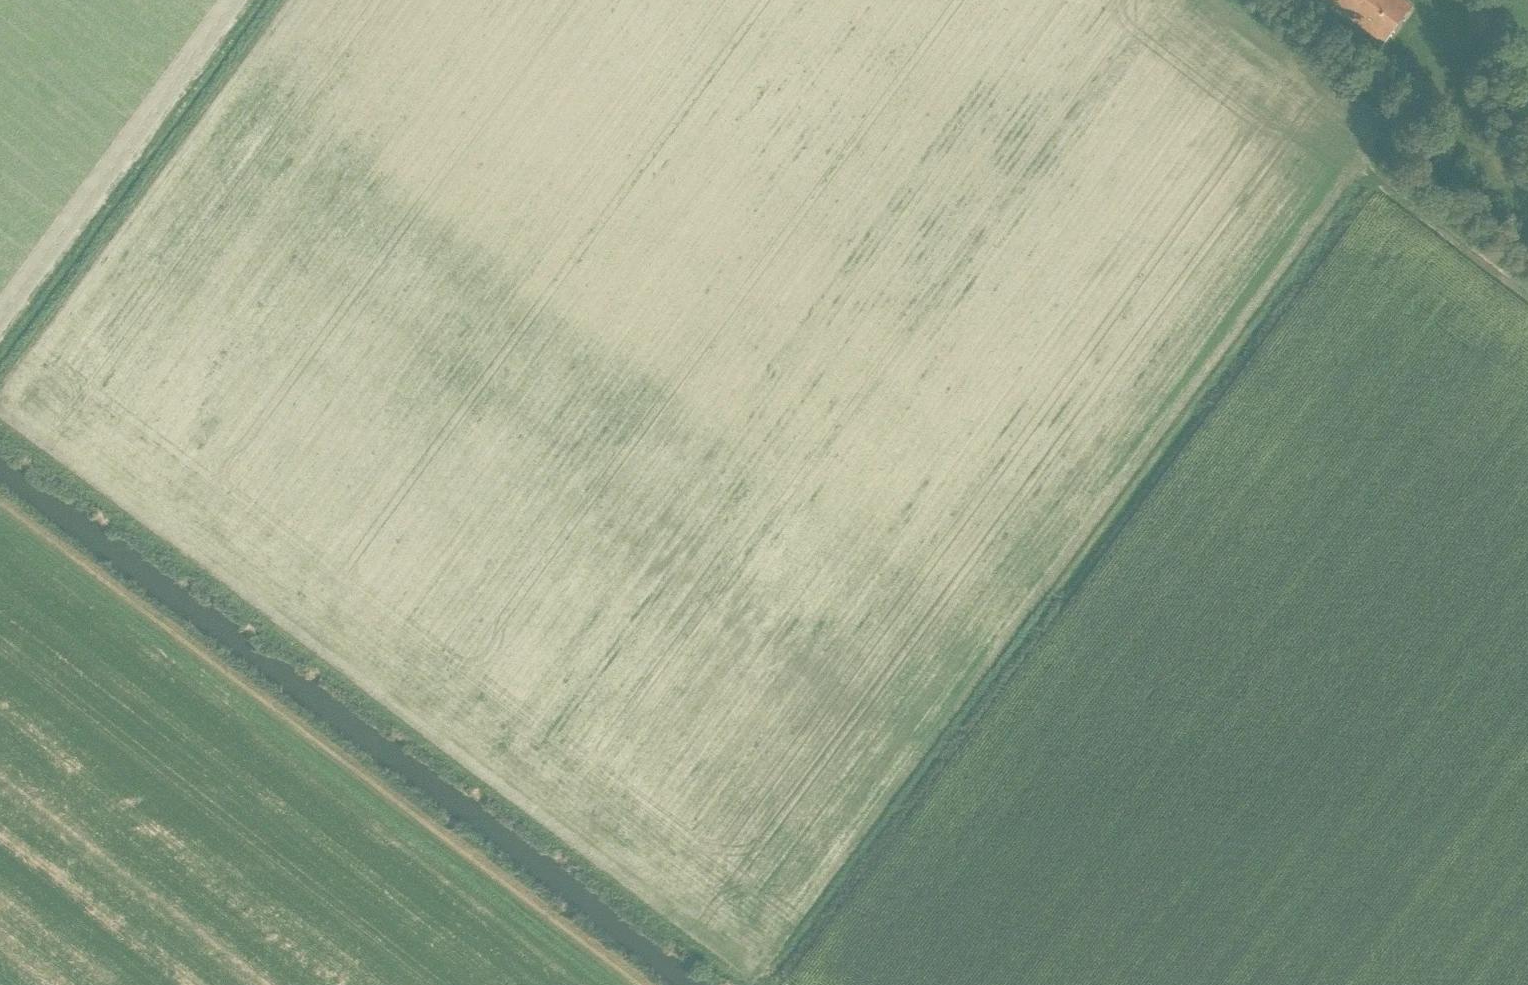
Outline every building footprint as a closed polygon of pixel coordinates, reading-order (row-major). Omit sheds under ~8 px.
[(1305,17),(1317,0),(1283,0),(1305,17)] [(1406,0),(1330,0),(1385,41),(1413,5),(1406,0)] [(1416,147),(1408,159),(1417,165),(1425,154),(1416,147)]
